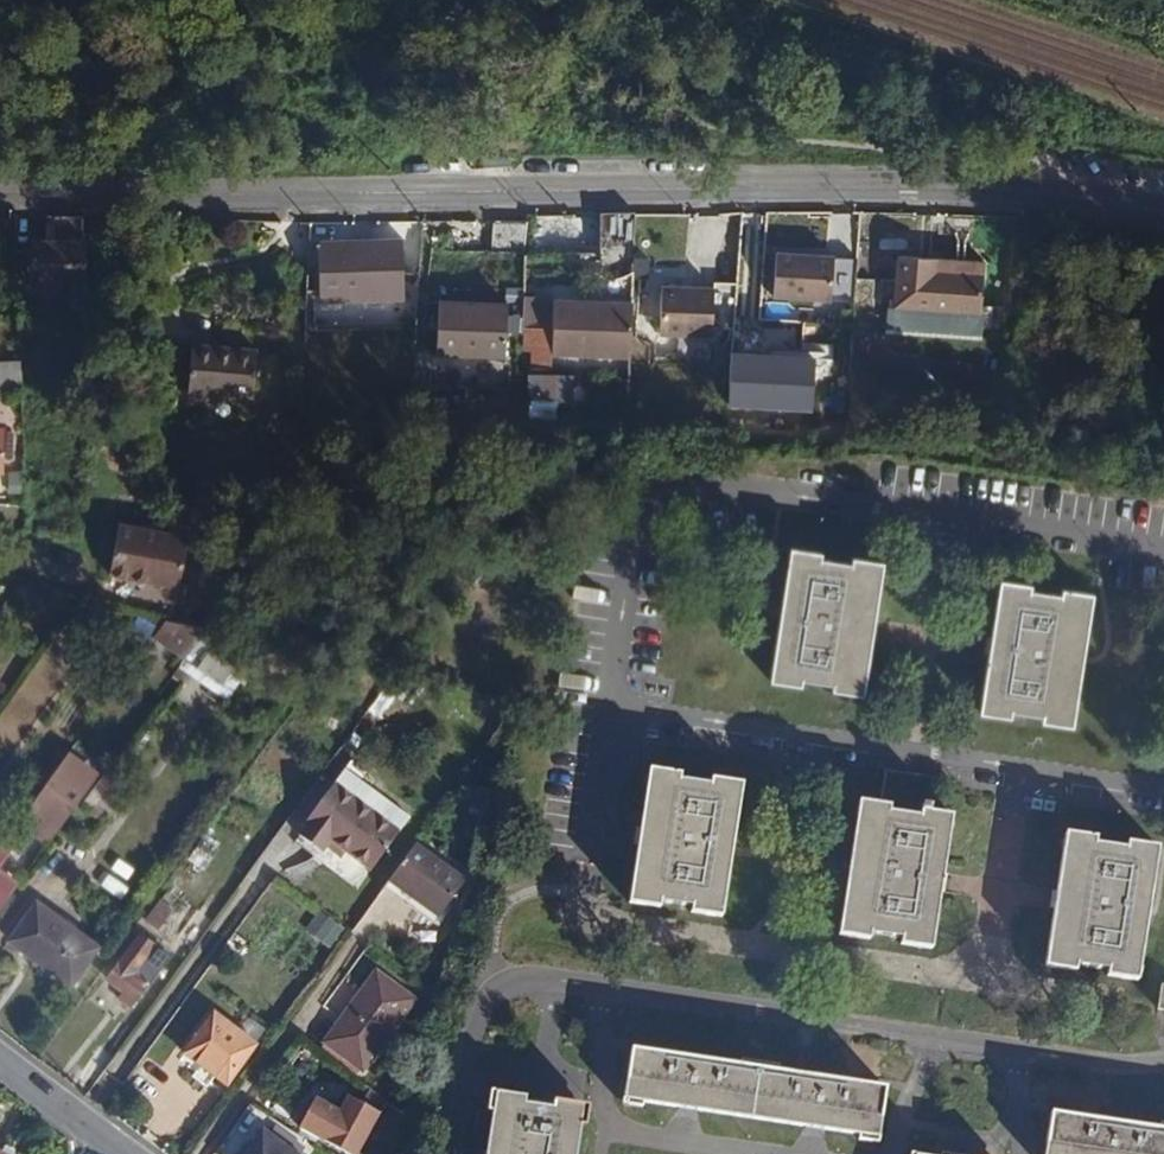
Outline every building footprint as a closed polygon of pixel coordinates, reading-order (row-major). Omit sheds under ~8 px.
[(629,280),(633,214),(598,215),(595,277),(629,280)] [(492,218),(491,248),(520,251),(521,220),(492,218)] [(342,295),(347,235),(316,236),(317,296),(342,295)] [(400,237),(347,235),(342,295),(400,295),(400,237)] [(68,241),(27,242),(28,286),(69,286),(68,241)] [(832,254),(775,252),(772,295),(830,298),(832,254)] [(935,256),(897,253),(894,305),(980,310),(982,273),(934,270),(935,256)] [(711,288),(659,285),(656,333),(708,337),(711,288)] [(546,348),(625,355),(628,299),(550,293),(546,348)] [(434,349),(501,353),(504,298),(436,295),(434,349)] [(501,353),(519,353),(522,299),(504,298),(501,353)] [(184,344),(181,393),(246,398),(250,349),(184,344)] [(817,358),(732,355),(730,405),(814,412),(817,358)] [(114,520),(110,537),(149,539),(150,527),(114,520)] [(178,533),(150,527),(149,539),(178,541),(178,533)] [(149,539),(110,537),(104,568),(174,583),(182,541),(178,541),(149,539)] [(787,561),(765,695),(791,699),(797,692),(826,697),(830,705),(853,708),(873,573),(848,570),(843,577),(816,573),(815,565),(787,561)] [(998,591),(977,725),(1004,729),(1009,723),(1040,728),(1043,734),(1063,738),(1083,603),(1060,599),(1058,607),(1029,603),(1023,595),(998,591)] [(201,626),(165,616),(152,634),(181,655),(184,653),(195,636),(201,626)] [(195,636),(184,653),(195,660),(193,666),(217,683),(225,673),(234,678),(240,668),(195,636)] [(54,769),(47,778),(76,800),(84,789),(54,769)] [(366,874),(409,816),(346,771),(304,828),(309,832),(304,840),(323,854),(328,846),(366,874)] [(0,843),(0,906),(7,896),(0,891),(28,853),(35,857),(76,800),(47,778),(0,843)] [(645,784),(626,920),(653,924),(657,918),(688,922),(691,931),(714,933),(735,798),(710,794),(707,800),(678,795),(676,789),(645,784)] [(883,819),(852,816),(834,949),(860,954),(865,943),(898,948),(898,958),(923,962),(940,826),(915,823),(912,830),(884,825),(883,819)] [(412,842),(386,878),(435,912),(461,876),(435,858),(412,842)] [(1133,991),(1154,856),(1121,853),(1120,859),(1089,856),(1088,848),(1059,844),(1046,980),(1070,981),(1073,973),(1102,976),(1103,987),(1133,991)] [(96,946),(34,903),(7,941),(70,986),(96,946)] [(104,974),(121,988),(133,997),(156,967),(141,956),(151,942),(136,932),(104,974)] [(166,954),(151,942),(141,956),(156,967),(166,954)] [(373,972),(323,1040),(360,1068),(410,998),(373,972)] [(133,997),(121,988),(116,995),(128,1004),(133,997)] [(202,1011),(175,1052),(222,1086),(251,1045),(202,1011)] [(116,1060),(125,1068),(141,1045),(132,1039),(116,1060)] [(628,1052),(620,1100),(874,1139),(881,1092),(628,1052)] [(142,1080),(129,1071),(124,1079),(135,1088),(142,1080)] [(482,1153),(570,1153),(577,1107),(491,1094),(482,1153)] [(319,1095),(300,1132),(341,1153),(365,1153),(388,1111),(358,1095),(345,1109),(319,1095)] [(1061,1114),(1055,1153),(1163,1153),(1163,1130),(1061,1114)] [(269,1130),(251,1153),(299,1153),(269,1130)]
